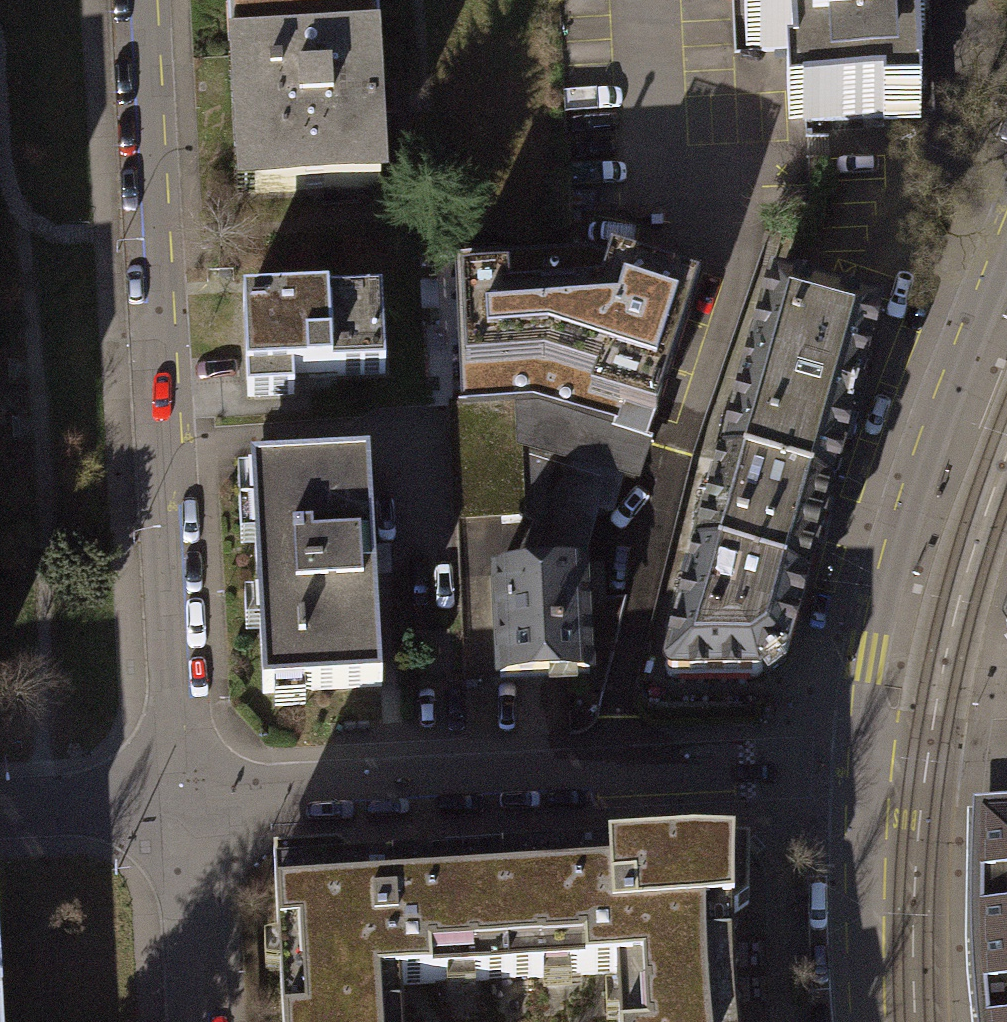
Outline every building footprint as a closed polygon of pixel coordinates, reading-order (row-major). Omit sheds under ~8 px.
[(235,191),(372,183),(368,101),(362,0),(225,0),(235,191)] [(746,18),(756,18),(758,58),(790,57),(791,86),(799,86),(801,125),(882,122),(881,112),(921,110),(917,2),(875,4),(875,0),(746,0),(746,18)] [(529,401),(648,438),(690,283),(578,247),(445,254),(453,402),(529,401)] [(725,462),(830,491),(881,315),(773,284),(725,462)] [(235,303),(239,397),(286,395),(285,376),(375,372),(372,298),(235,303)] [(529,401),(453,402),(457,520),(525,517),(534,523),(517,574),(583,571),(600,510),(613,515),(624,482),(630,483),(648,438),(529,401)] [(361,461),(243,468),(255,693),(373,687),(361,461)] [(700,555),(804,584),(830,491),(725,462),(700,555)] [(786,654),(804,584),(700,555),(663,678),(757,678),(786,654)] [(583,571),(517,574),(498,575),(502,683),(596,680),(593,601),(605,601),(604,570),(583,571)] [(998,631),(1006,643),(1006,604),(998,631)] [(972,823),(972,946),(977,1021),(1006,1021),(1006,821),(972,823)] [(742,848),(495,858),(501,977),(609,971),(612,1021),(729,1021),(723,914),(741,907),(742,848)] [(277,1021),(395,1021),(393,982),(501,977),(495,858),(387,863),(347,865),(327,851),(268,854),(277,1021)]
